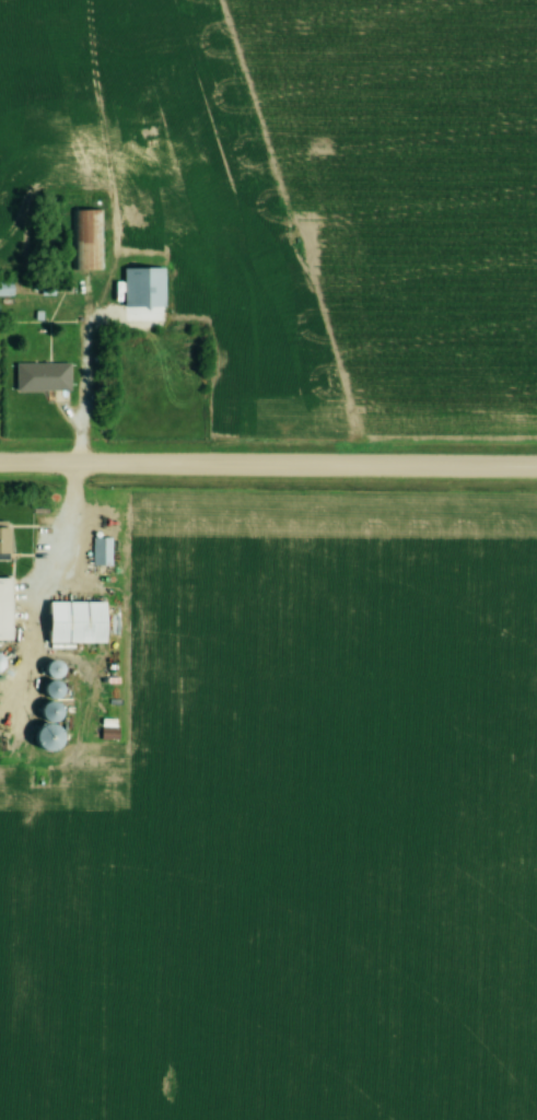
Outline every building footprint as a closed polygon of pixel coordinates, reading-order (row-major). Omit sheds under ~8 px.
[(71,271),(101,271),(101,211),(71,211),(71,271)] [(122,269),(122,310),(163,310),(163,269),(122,269)] [(0,279),(0,297),(11,297),(11,279),(0,279)] [(69,392),(69,364),(15,364),(15,392),(69,392)] [(0,523),(0,565),(9,565),(9,523),(0,523)] [(109,539),(91,539),(91,568),(109,567),(109,539)] [(10,579),(0,579),(0,642),(10,642),(10,579)] [(103,604),(48,604),(48,644),(103,644),(103,604)] [(52,721),(61,718),(53,699),(38,705),(45,722),(32,729),(42,751),(62,742),(52,721)] [(100,742),(117,742),(117,730),(100,730),(100,742)]
